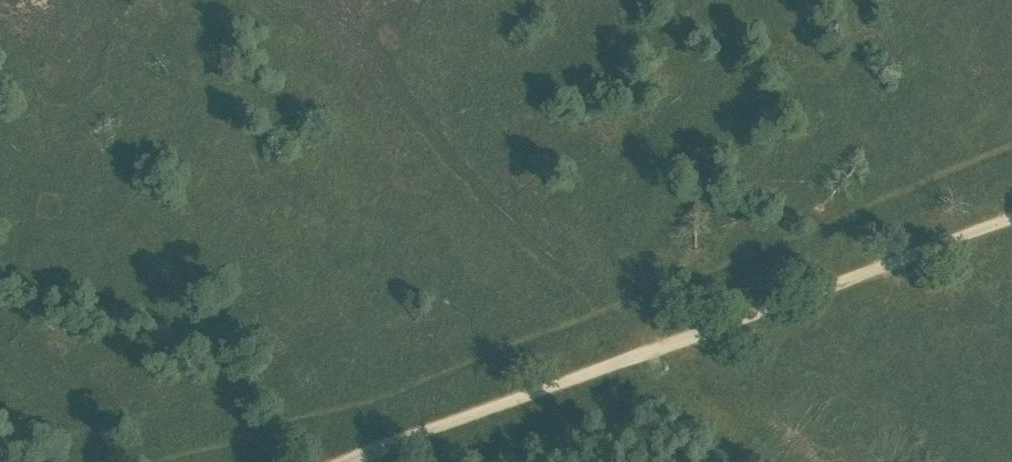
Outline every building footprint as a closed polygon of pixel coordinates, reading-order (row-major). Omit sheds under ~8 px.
[(366,455),(369,461),(381,461),(384,461),(379,450),(366,455)]
